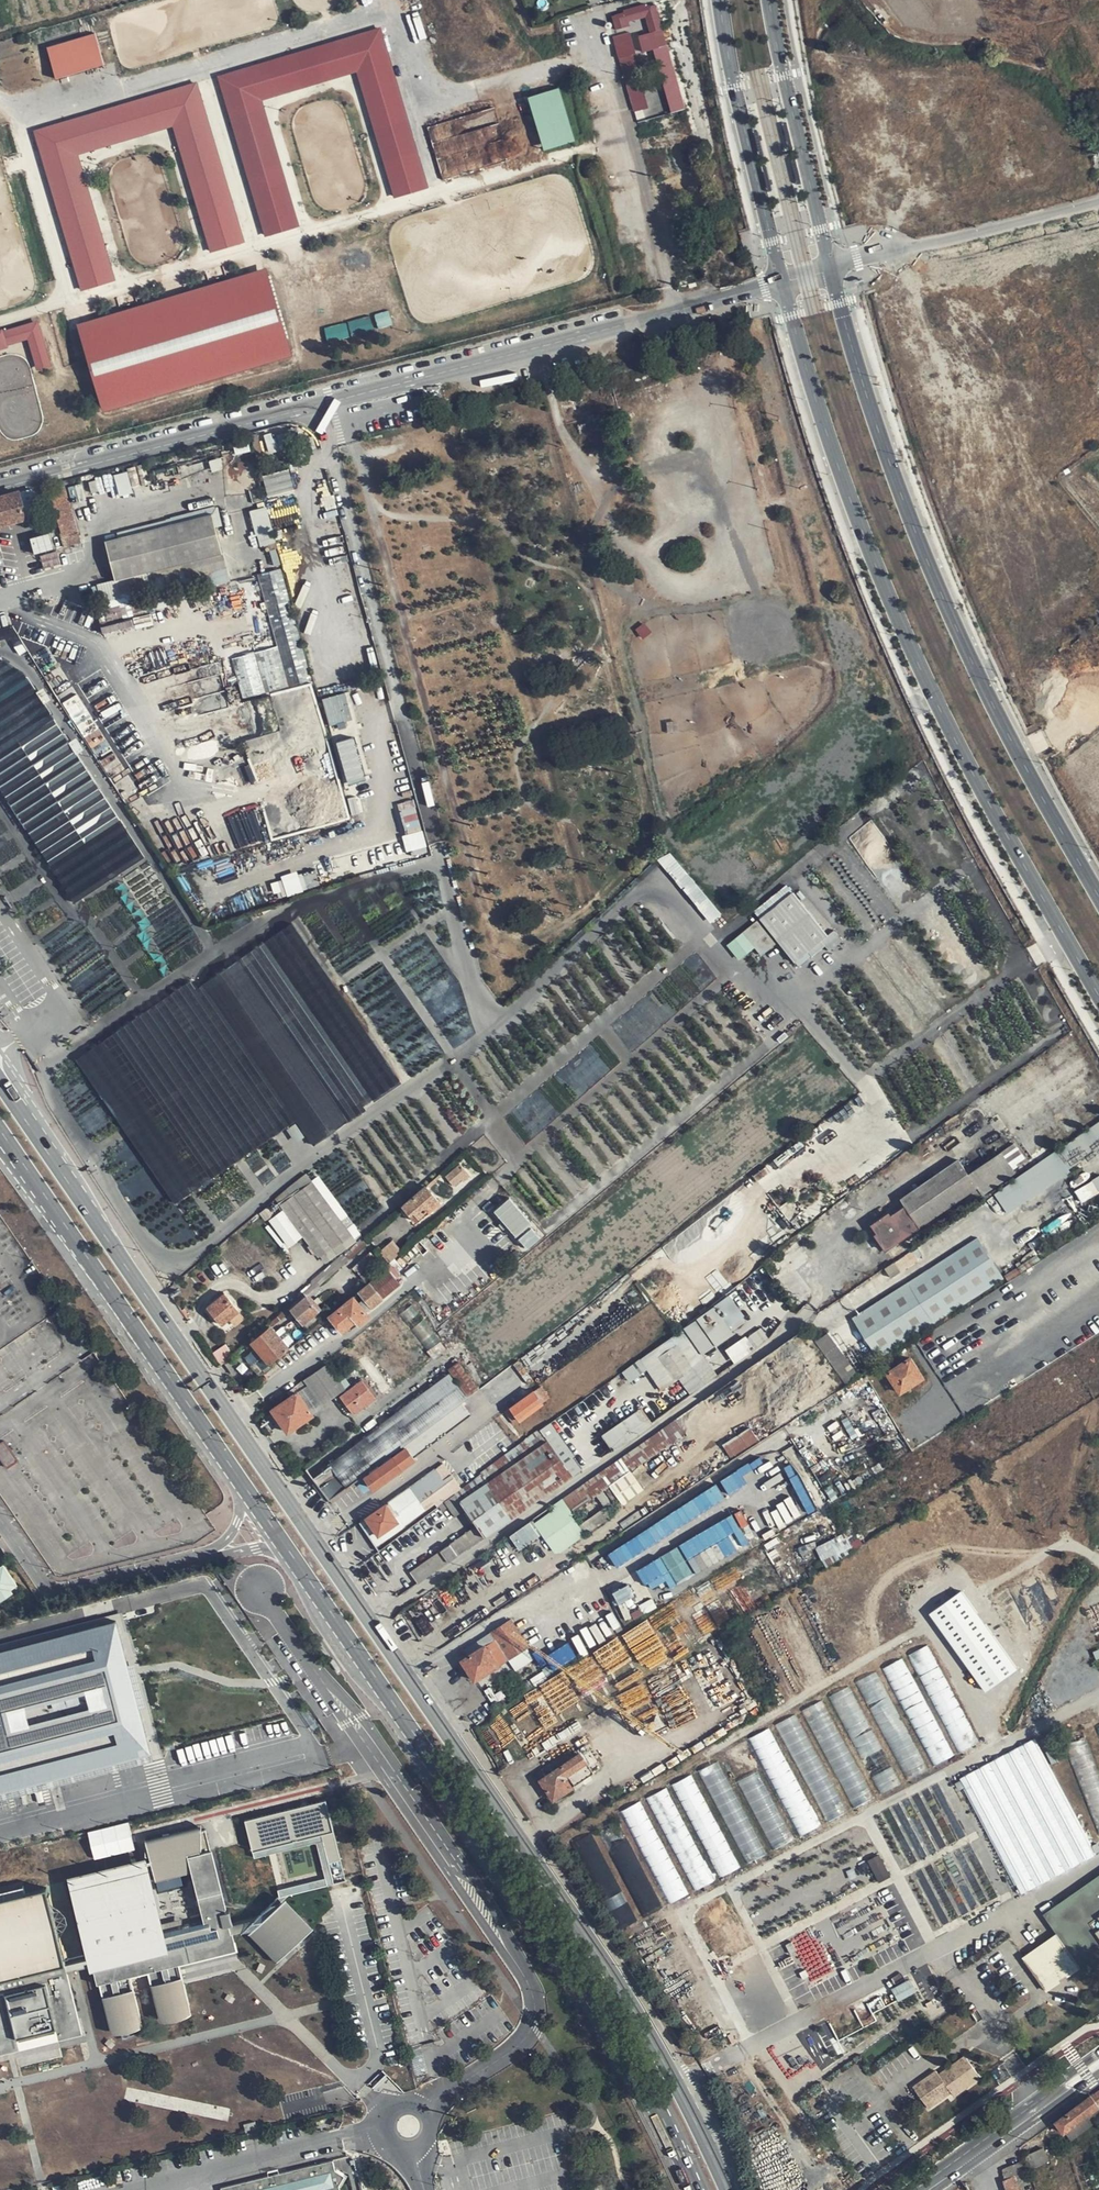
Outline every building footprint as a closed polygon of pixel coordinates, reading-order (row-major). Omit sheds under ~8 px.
[(713,212),(654,6),(645,9),(644,4),(622,10),(608,14),(610,23),(625,19),(647,13),(652,31),(637,36),(641,51),(656,47),(716,258),(706,261),(710,278),(732,271),(716,211),(713,212)] [(613,43),(630,38),(627,28),(610,33),(613,43)] [(293,29),(276,32),(279,46),(296,43),(293,29)] [(221,79),(268,237),(303,227),(267,102),(360,74),(396,197),(428,188),(382,31),(221,79)] [(93,37),(46,51),(56,83),(103,68),(93,37)] [(635,54),(630,38),(613,43),(666,233),(662,233),(663,236),(678,287),(699,281),(695,265),(685,267),(627,56),(635,54)] [(35,133),(82,292),(116,282),(79,156),(175,128),(212,255),(248,244),(200,84),(35,133)] [(545,150),(577,140),(560,86),(529,96),(545,150)] [(268,270),(80,327),(106,413),(295,356),(268,270)] [(29,342),(38,372),(54,368),(41,322),(0,334),(0,351),(29,342)] [(269,448),(290,446),(288,432),(268,435),(269,448)] [(290,467),(263,475),(270,496),(296,488),(290,467)] [(86,542),(71,489),(55,494),(66,534),(64,535),(67,548),(86,542)] [(0,498),(0,526),(27,518),(20,493),(0,498)] [(252,509),(258,545),(276,542),(269,506),(252,509)] [(110,540),(119,580),(147,572),(151,586),(182,577),(202,572),(198,558),(229,550),(218,511),(110,540)] [(232,564),(229,550),(198,558),(202,572),(232,564)] [(289,703),(314,697),(285,567),(260,572),(276,646),(223,658),(228,682),(239,679),(243,699),(286,690),(289,703)] [(147,572),(119,580),(109,582),(112,596),(151,586),(147,572)] [(144,858),(27,674),(1,660),(0,661),(0,783),(79,899),(144,858)] [(346,691),(323,697),(330,725),(354,718),(346,691)] [(350,784),(367,778),(354,736),(337,741),(350,784)] [(244,747),(206,757),(210,771),(248,761),(244,747)] [(426,851),(417,799),(404,801),(409,831),(404,832),(408,854),(426,851)] [(713,922),(723,913),(670,850),(660,859),(713,922)] [(317,868),(273,879),(277,895),(321,884),(317,868)] [(756,946),(762,954),(777,942),(758,919),(728,944),(740,959),(756,946)] [(192,978),(76,1058),(175,1199),(295,1116),(314,1142),(399,1082),(288,922),(197,985),(192,978)] [(455,1185),(471,1175),(463,1163),(447,1172),(455,1185)] [(363,1237),(319,1169),(276,1196),(285,1209),(270,1218),(288,1247),(305,1236),(323,1263),(363,1237)] [(884,1219),(899,1240),(955,1199),(936,1172),(880,1212),(884,1219)] [(1098,1192),(1098,1175),(1075,1191),(1084,1203),(1098,1192)] [(428,1188),(433,1184),(431,1181),(400,1208),(414,1225),(440,1203),(439,1202),(440,1201),(438,1199),(437,1200),(428,1188)] [(510,1196),(494,1209),(528,1248),(543,1235),(510,1196)] [(866,1264),(899,1240),(884,1219),(871,1229),(870,1228),(860,1234),(865,1241),(854,1248),(866,1264)] [(1006,1278),(976,1241),(849,1316),(876,1357),(1006,1278)] [(365,1247),(361,1243),(345,1257),(349,1261),(365,1247)] [(378,1268),(371,1259),(367,1255),(347,1272),(358,1285),(378,1268)] [(344,1265),(349,1261),(345,1257),(340,1261),(344,1265)] [(388,1264),(391,1267),(397,1262),(394,1258),(388,1264)] [(344,1265),(340,1261),(334,1266),(338,1270),(344,1265)] [(334,1266),(286,1306),(290,1311),(301,1324),(319,1309),(313,1300),(309,1303),(305,1298),(338,1270),(334,1266)] [(387,1272),(384,1270),(329,1317),(342,1334),(348,1329),(349,1330),(367,1316),(364,1312),(397,1284),(392,1277),(387,1272)] [(242,1315),(257,1304),(247,1290),(231,1302),(224,1293),(207,1306),(221,1325),(238,1311),(242,1315)] [(290,1311),(286,1306),(267,1323),(267,1324),(248,1339),(267,1364),(287,1348),(270,1327),(290,1311)] [(319,1309),(301,1324),(305,1329),(323,1314),(319,1309)] [(835,1370),(846,1386),(857,1379),(826,1334),(815,1341),(835,1370)] [(815,1341),(814,1339),(800,1349),(791,1336),(551,1505),(560,1518),(728,1400),(747,1429),(750,1427),(776,1410),(835,1370),(815,1341)] [(670,1342),(654,1355),(674,1383),(691,1370),(674,1345),(673,1346),(670,1342)] [(904,1348),(882,1363),(888,1373),(911,1358),(904,1348)] [(718,1375),(731,1366),(723,1355),(710,1364),(718,1375)] [(923,1378),(911,1358),(888,1373),(900,1392),(923,1378)] [(448,1375),(466,1398),(476,1391),(455,1363),(452,1365),(445,1370),(448,1375)] [(322,1373),(304,1385),(320,1408),(338,1395),(322,1373)] [(415,1436),(466,1398),(448,1375),(312,1477),(319,1487),(336,1474),(345,1488),(362,1476),(384,1459),(415,1436)] [(375,1398),(361,1379),(339,1396),(353,1415),(375,1398)] [(304,1385),(295,1392),(311,1415),(320,1408),(304,1385)] [(512,1424),(548,1399),(539,1387),(503,1412),(512,1424)] [(311,1415),(295,1392),(276,1406),(285,1418),(279,1422),(287,1433),(311,1415)] [(577,1416),(570,1405),(568,1407),(547,1422),(555,1433),(577,1416)] [(285,1418),(276,1406),(270,1410),(279,1422),(285,1418)] [(610,1448),(646,1423),(636,1408),(600,1433),(610,1448)] [(784,1421),(776,1410),(750,1427),(758,1439),(784,1421)] [(547,1422),(536,1430),(537,1431),(569,1476),(580,1469),(555,1433),(547,1422)] [(423,1581),(569,1476),(537,1431),(460,1489),(483,1521),(416,1570),(423,1581)] [(423,1446),(415,1436),(384,1459),(362,1476),(372,1489),(413,1461),(410,1456),(423,1446)] [(0,1442),(0,1455),(8,1467),(20,1459),(6,1438),(0,1442)] [(731,1493),(748,1482),(742,1473),(749,1468),(746,1464),(722,1480),(731,1493)] [(399,1494),(359,1523),(374,1545),(414,1517),(406,1505),(440,1479),(433,1469),(399,1494)] [(616,1562),(728,1501),(720,1487),(608,1548),(616,1562)] [(737,1516),(638,1564),(650,1589),(669,1580),(671,1583),(751,1545),(737,1516)] [(511,1534),(521,1549),(542,1535),(532,1520),(511,1534)] [(846,1531),(817,1546),(827,1565),(856,1550),(846,1531)] [(13,1589),(21,1583),(6,1562),(0,1566),(0,1598),(13,1589)] [(631,1584),(614,1590),(618,1602),(635,1596),(631,1584)] [(13,1589),(0,1598),(0,1601),(2,1604),(17,1594),(13,1589)] [(0,1645),(0,1796),(160,1753),(122,1612),(0,1645)] [(512,1625),(517,1622),(514,1618),(490,1633),(495,1640),(478,1652),(472,1655),(462,1662),(475,1681),(527,1648),(512,1625)] [(495,1640),(490,1633),(474,1645),(478,1652),(495,1640)] [(911,1652),(958,1752),(977,1743),(931,1643),(911,1652)] [(472,1655),(478,1652),(474,1645),(468,1648),(472,1655)] [(462,1662),(472,1655),(468,1648),(458,1655),(462,1662)] [(953,1756),(905,1657),(885,1666),(933,1765),(953,1756)] [(663,1674),(663,1677),(672,1690),(689,1679),(680,1664),(663,1674)] [(878,1670),(857,1680),(906,1777),(927,1766),(878,1670)] [(518,1697),(530,1689),(520,1675),(508,1683),(518,1697)] [(851,1685),(830,1695),(862,1759),(883,1749),(851,1685)] [(825,1699),(805,1708),(851,1807),(872,1797),(825,1699)] [(828,1821),(849,1809),(796,1713),(775,1725),(828,1821)] [(752,1735),(796,1836),(818,1826),(773,1725),(752,1735)] [(1098,1833),(1098,1771),(1086,1733),(1066,1740),(1098,1833)] [(1031,1738),(1020,1744),(1005,1751),(955,1773),(976,1812),(1018,1894),(1093,1856),(1031,1738)] [(535,1773),(541,1781),(575,1758),(573,1755),(570,1750),(535,1773)] [(588,1766),(594,1763),(591,1759),(585,1763),(581,1755),(580,1756),(577,1752),(573,1755),(575,1758),(541,1781),(553,1801),(593,1775),(588,1766)] [(699,1771),(748,1863),(768,1853),(719,1760),(699,1771)] [(873,1776),(881,1792),(901,1783),(893,1766),(873,1776)] [(739,1781),(765,1832),(775,1827),(768,1815),(780,1809),(760,1770),(739,1781)] [(675,1782),(719,1877),(739,1868),(695,1773),(675,1782)] [(972,1830),(957,1800),(944,1776),(869,1815),(879,1835),(897,1869),(972,1830)] [(669,1786),(649,1796),(694,1891),(714,1881),(669,1786)] [(246,1817),(255,1856),(264,1854),(262,1845),(333,1829),(327,1800),(246,1817)] [(685,1895),(646,1800),(626,1808),(665,1904),(685,1895)] [(89,1829),(94,1856),(135,1849),(131,1822),(89,1829)] [(195,1859),(210,1855),(202,1826),(142,1842),(135,1855),(142,1858),(146,1872),(195,1859)] [(930,1861),(901,1876),(905,1884),(930,1930),(1004,1891),(976,1837),(930,1861)] [(630,1846),(614,1853),(643,1915),(660,1907),(630,1846)] [(880,1880),(892,1874),(880,1853),(869,1859),(880,1880)] [(229,1925),(210,1855),(195,1859),(146,1872),(150,1890),(187,1880),(198,1925),(154,1937),(140,1882),(71,1900),(90,1969),(102,1967),(104,1974),(92,1977),(107,2035),(137,2027),(127,1986),(123,1971),(142,1966),(145,1981),(155,2022),(186,2014),(176,1973),(171,1955),(228,1941),(250,1936),(248,1939),(270,1962),(304,1928),(276,1900),(253,1922),(246,1924),(233,1926),(229,1925)] [(69,1889),(69,1892),(137,1874),(136,1871),(69,1889)] [(137,1874),(69,1892),(71,1900),(140,1882),(137,1874)] [(1047,1915),(1054,1925),(1082,1965),(1098,1953),(1098,1877),(1047,1915)] [(50,1888),(0,1901),(0,1978),(69,1961),(50,1888)] [(171,1955),(176,1973),(233,1958),(228,1941),(171,1955)] [(123,1971),(127,1986),(145,1981),(142,1966),(123,1971)] [(70,1968),(0,1985),(0,2059),(86,2038),(70,1968)] [(900,2000),(918,1990),(911,1977),(893,1987),(900,2000)] [(954,2080),(960,2089),(978,2076),(962,2055),(945,2067),(946,2069),(936,2076),(931,2070),(920,2078),(922,2080),(911,2087),(921,2101),(928,2095),(924,2091),(928,2089),(936,2099),(947,2091),(945,2087),(954,2080)] [(922,2080),(920,2078),(909,2085),(911,2087),(922,2080)] [(950,2095),(960,2089),(954,2080),(945,2087),(947,2091),(950,2095)] [(928,2095),(921,2101),(925,2107),(936,2099),(928,2089),(924,2091),(928,2095)] [(1056,2121),(1064,2132),(1098,2106),(1098,2090),(1056,2121)] [(1064,2132),(1064,2133),(1069,2141),(1098,2119),(1098,2106),(1064,2132)] [(239,2120),(241,2128),(254,2125),(252,2117),(239,2120)] [(1082,2189),(1098,2189),(1098,2138),(1072,2158),(1082,2189)] [(1032,2166),(1050,2160),(1046,2147),(1028,2153),(1032,2166)] [(218,2187),(219,2189),(337,2189),(329,2159),(218,2187)] [(1021,2183),(1030,2180),(1028,2175),(1022,2159),(1002,2168),(1006,2179),(1013,2176),(1017,2185),(1021,2183)] [(1021,2183),(1017,2185),(1013,2176),(1006,2179),(994,2185),(996,2189),(1019,2189),(1023,2188),(1021,2183)]
